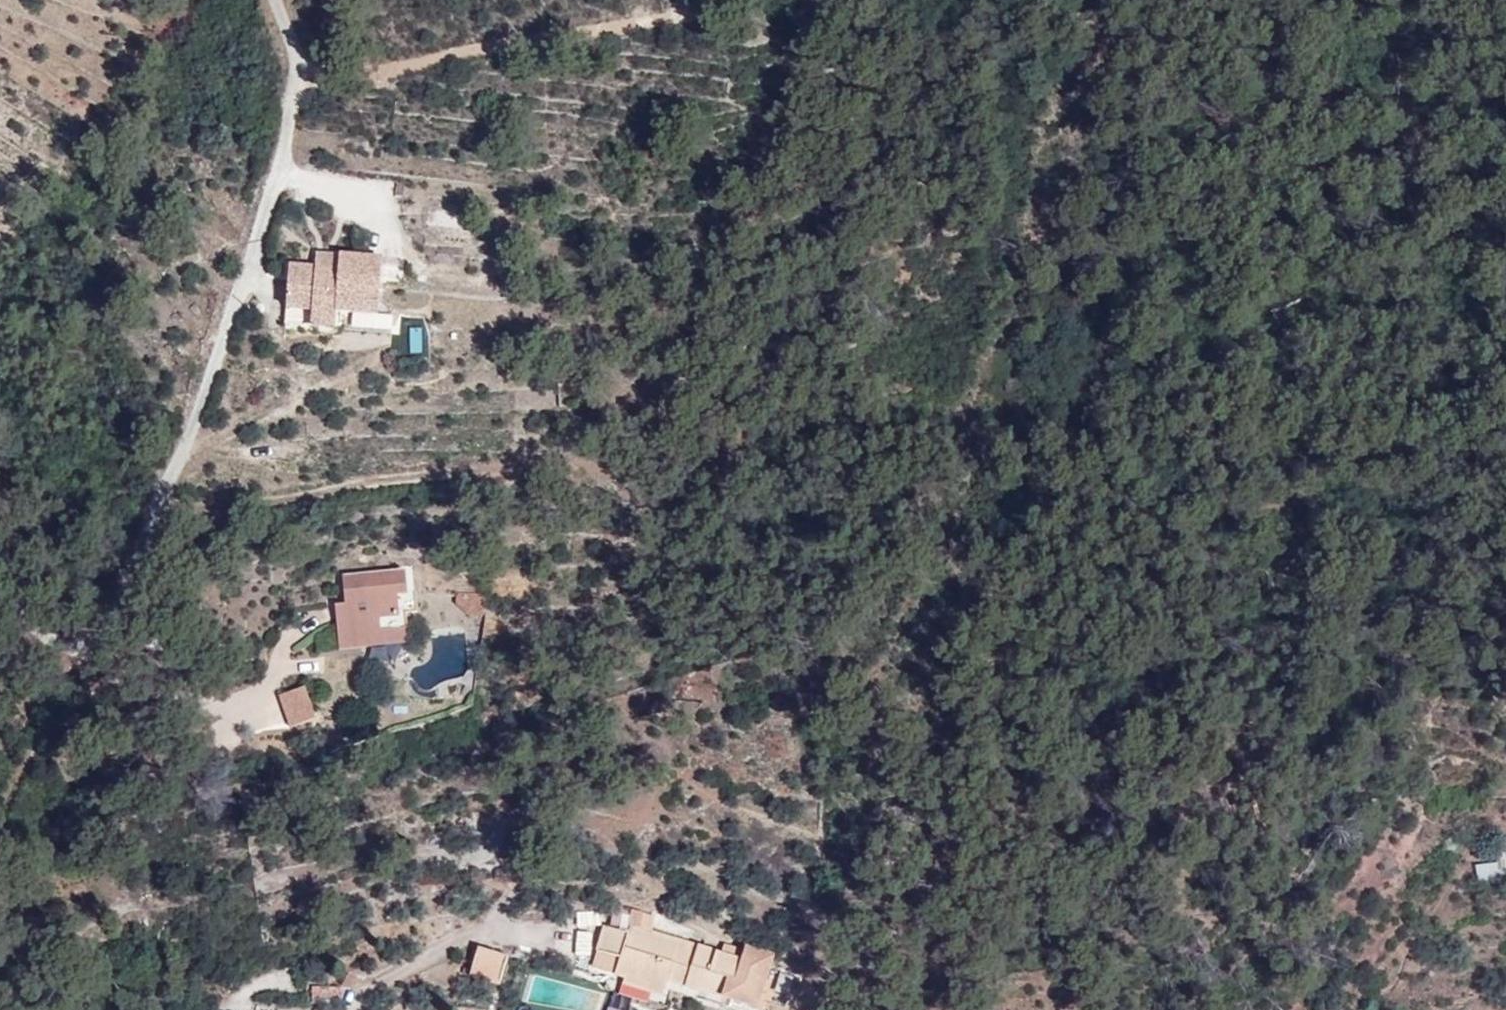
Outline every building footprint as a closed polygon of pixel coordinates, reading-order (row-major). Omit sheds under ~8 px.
[(356,243),(333,241),(332,256),(355,257),(356,243)] [(332,256),(307,253),(302,310),(353,315),(354,299),(394,303),(399,246),(356,243),(355,257),(332,256)] [(424,556),(361,562),(363,591),(353,592),(357,634),(427,628),(425,599),(437,598),(435,577),(426,578),(424,556)] [(505,578),(475,577),(474,593),(503,604),(505,578)] [(324,672),(301,681),(311,706),(334,697),(324,672)] [(294,708),(306,703),(297,683),(285,688),(294,708)] [(1496,837),(1499,872),(1505,872),(1505,836),(1496,837)] [(654,917),(632,910),(628,923),(650,930),(654,917)] [(601,925),(593,952),(616,960),(611,977),(622,980),(620,984),(661,997),(666,982),(754,1009),(756,1009),(774,955),(743,946),(741,951),(738,958),(720,953),(650,930),(628,923),(625,933),(601,925)] [(741,951),(722,945),(720,953),(738,958),(741,951)] [(505,964),(474,955),(466,982),(497,991),(505,964)]
